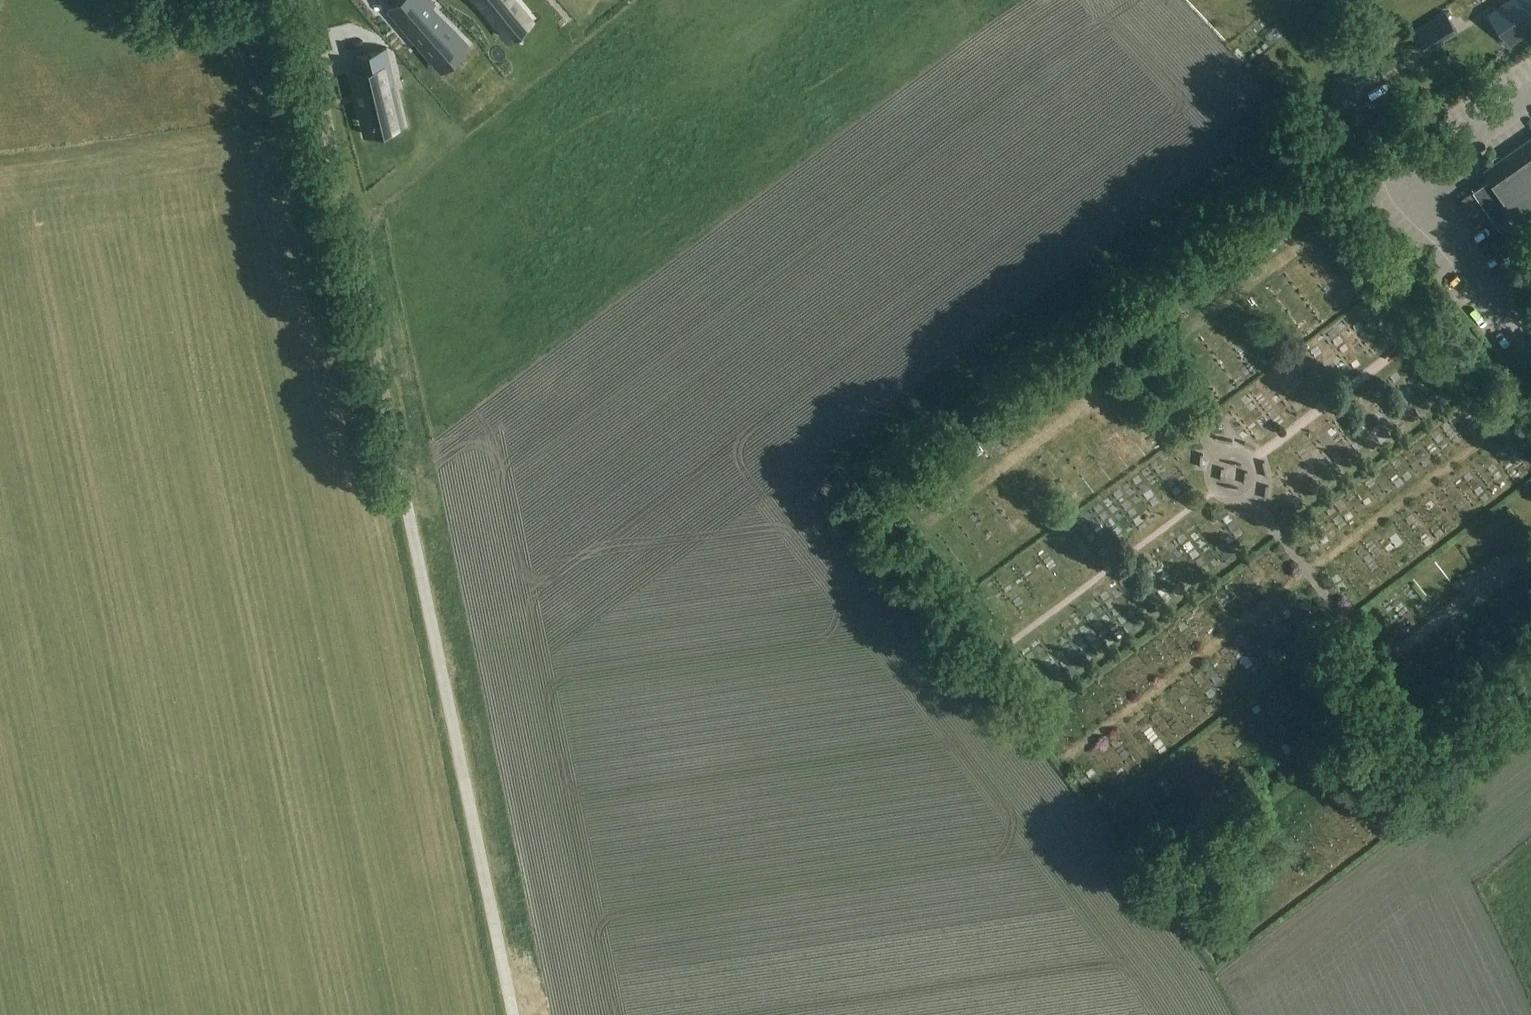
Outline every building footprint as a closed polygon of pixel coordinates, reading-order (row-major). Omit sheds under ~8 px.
[(390,9),(402,23),(406,21),(411,27),(407,30),(441,70),(464,50),(427,6),(432,2),(430,0),(401,0),(390,9)] [(509,38),(532,19),(516,0),(477,0),(509,38)] [(1445,11),(1413,31),(1426,51),(1457,31),(1445,11)] [(385,48),(353,55),(357,71),(350,72),(365,134),(400,126),(389,82),(393,81),(385,48)] [(1473,190),(1484,205),(1484,206),(1489,213),(1499,227),(1502,231),(1504,235),(1510,231),(1520,224),(1530,216),(1530,138),(1502,159),(1501,159),(1484,171),(1489,178),(1473,190)] [(1181,478),(1199,483),(1204,465),(1186,460),(1181,478)]
